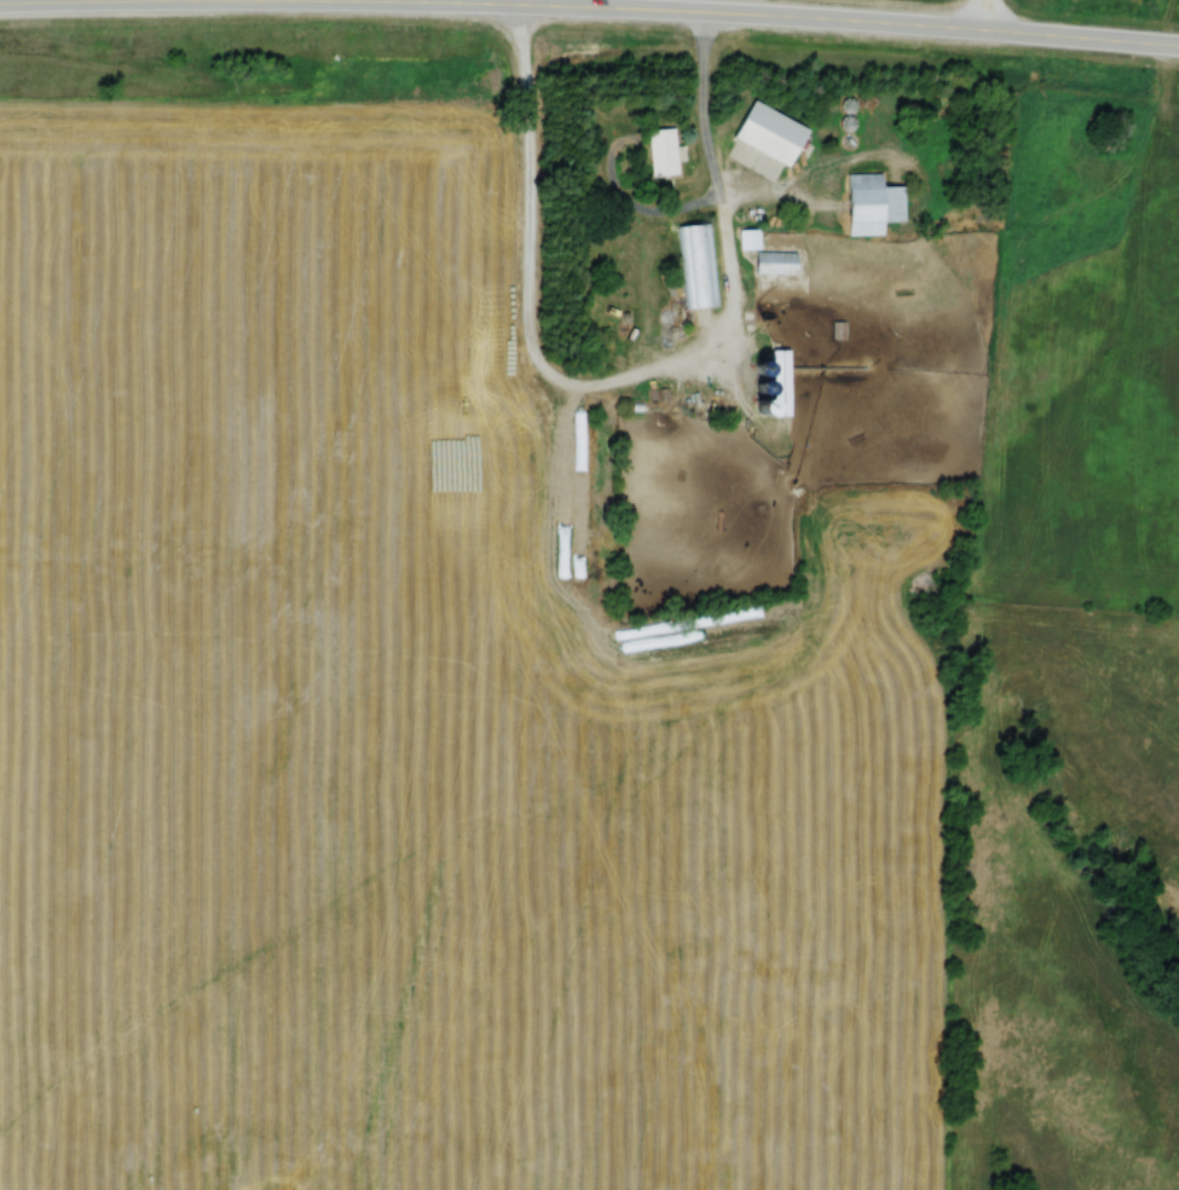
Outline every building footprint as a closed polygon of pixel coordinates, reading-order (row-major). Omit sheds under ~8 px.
[(808,128),(787,164),(738,135),(757,100),(808,128)] [(649,182),(676,180),(673,130),(646,132),(649,182)] [(848,233),(846,171),(886,169),(888,232),(848,233)] [(686,306),(677,227),(709,224),(717,302),(686,306)] [(758,250),(798,252),(797,273),(757,272),(758,250)] [(770,420),(789,420),(789,353),(770,353),(770,420)] [(583,560),(585,410),(572,410),(572,508),(559,508),(559,560),(583,560)]
